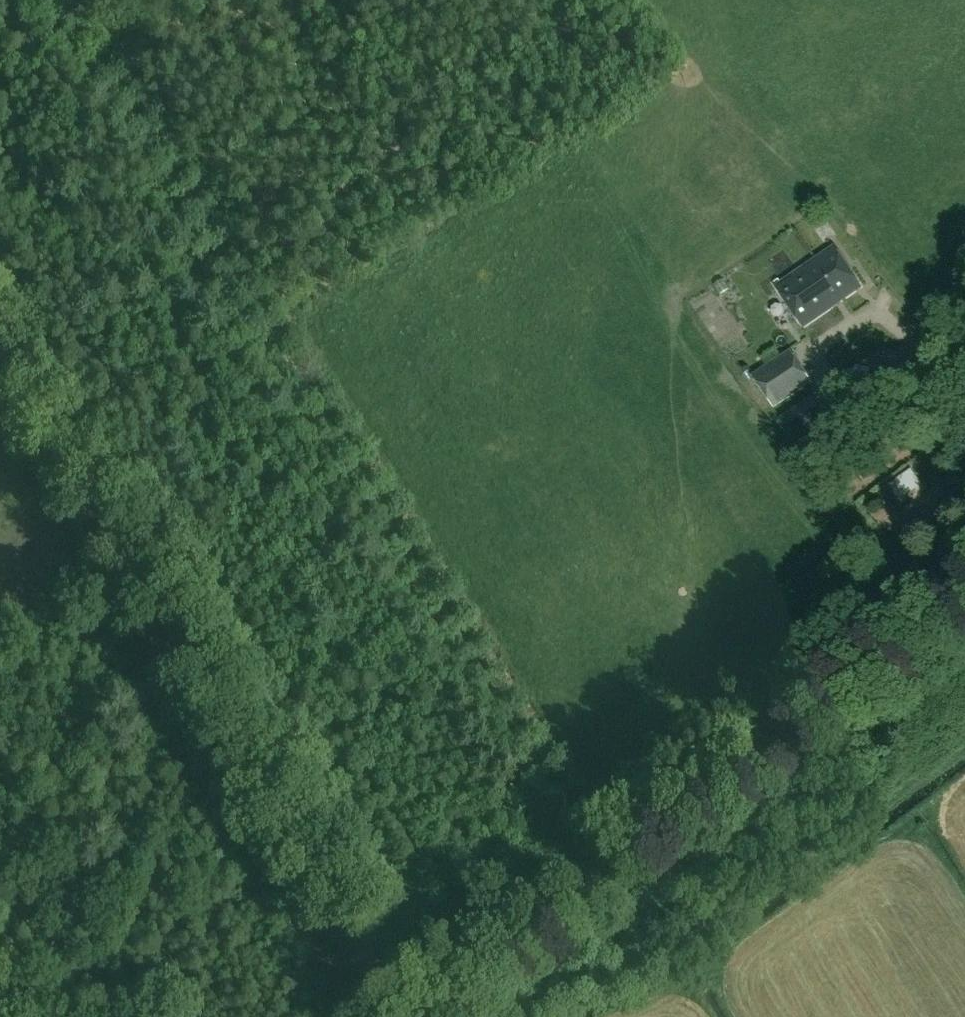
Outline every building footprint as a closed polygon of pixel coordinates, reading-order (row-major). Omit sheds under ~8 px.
[(775,288),(803,328),(861,287),(834,247),(775,288)] [(774,408),(812,383),(791,350),(752,375),(774,408)] [(806,409),(784,423),(794,438),(816,424),(806,409)] [(922,486),(911,471),(889,486),(900,501),(922,486)]
